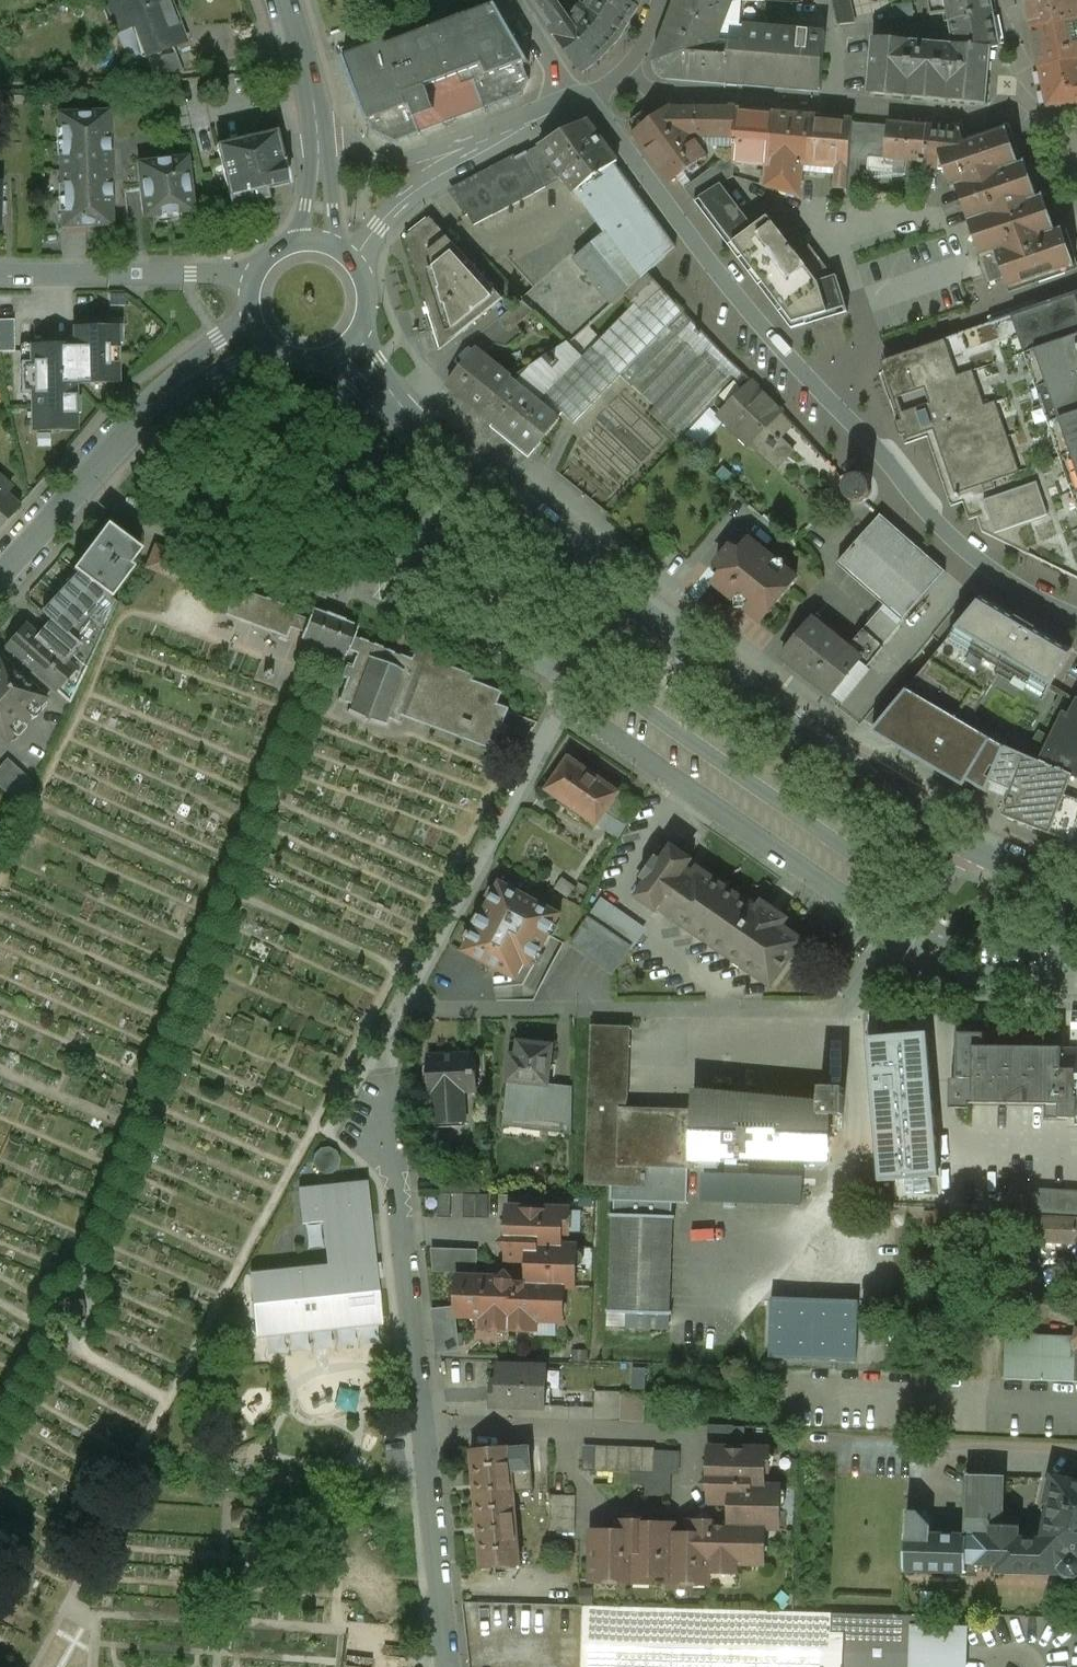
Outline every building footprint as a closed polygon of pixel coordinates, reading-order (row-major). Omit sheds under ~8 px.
[(107,2),(119,32),(140,24),(141,29),(135,34),(143,57),(172,47),(173,46),(184,42),(167,0),(113,0),(107,2)] [(553,0),(554,0),(529,0),(537,11),(553,0)] [(621,34),(582,5),(581,3),(572,13),(574,15),(568,21),(553,0),(537,11),(581,73),(600,59),(621,34)] [(638,6),(629,0),(586,0),(582,5),(621,34),(638,6)] [(720,0),(678,0),(665,32),(714,50),(715,46),(739,48),(740,27),(742,3),(726,2),(720,0)] [(837,25),(853,24),(848,0),(832,0),(837,25)] [(931,16),(947,13),(949,23),(994,15),(991,0),(927,0),(931,16)] [(1032,28),(1076,19),(1076,0),(1026,0),(1032,28)] [(765,2),(742,3),(740,27),(764,27),(765,2)] [(385,40),(342,57),(366,123),(368,122),(371,131),(396,142),(420,134),(419,131),(442,123),(456,115),(473,112),(482,107),(483,110),(522,95),(529,79),(523,65),(529,62),(495,3),(387,44),(385,40)] [(953,45),(872,39),(868,95),(987,105),(990,48),(1001,46),(994,15),(949,23),(953,45)] [(1032,28),(1040,70),(1076,62),(1076,19),(1032,28)] [(824,32),(764,27),(740,27),(739,48),(744,48),(744,45),(823,51),(824,32)] [(714,50),(665,32),(655,61),(666,78),(730,84),(741,82),(744,48),(739,48),(715,46),(714,50)] [(823,51),(744,45),(744,48),(741,82),(820,90),(823,51)] [(174,53),(148,58),(154,74),(183,71),(173,46),(172,47),(174,53)] [(1040,70),(1047,106),(1076,104),(1076,62),(1040,70)] [(646,113),(631,125),(638,134),(635,136),(671,183),(706,159),(692,137),(697,137),(697,111),(672,111),(670,108),(654,122),(646,113)] [(735,111),(697,111),(697,137),(735,138),(735,111)] [(774,113),(735,111),(735,138),(735,158),(735,165),(769,167),(774,113)] [(106,112),(57,114),(61,228),(112,227),(106,112)] [(774,113),(769,167),(767,186),(798,195),(802,167),(825,170),(828,170),(830,118),(774,113)] [(853,120),(830,118),(828,170),(825,170),(825,177),(848,178),(848,175),(848,170),(851,170),(851,157),(853,125),(853,120)] [(544,151),(575,193),(614,165),(618,162),(590,125),(581,123),(545,143),(544,151)] [(887,123),(887,128),(886,161),(910,163),(923,164),(925,126),(887,123)] [(887,128),(853,125),(851,157),(872,159),(870,172),(909,176),(910,163),(886,161),(887,128)] [(925,126),(923,164),(923,169),(949,171),(954,187),(1018,165),(1006,129),(965,143),(960,130),(925,126)] [(275,133),(217,146),(232,208),(266,200),(264,190),(289,184),(275,133)] [(546,187),(527,152),(452,192),(465,216),(468,214),(474,225),(546,187)] [(162,161),(137,164),(140,188),(144,218),(193,212),(185,158),(162,161)] [(735,165),(735,158),(728,158),(685,190),(693,201),(721,184),(734,176),(735,165)] [(1025,163),(1018,165),(954,187),(968,222),(1036,198),(1025,163)] [(642,265),(671,243),(614,165),(575,193),(595,220),(602,215),(611,228),(642,265)] [(867,176),(848,175),(848,178),(846,200),(863,201),(867,176)] [(721,184),(693,201),(695,204),(700,201),(731,242),(752,226),(721,184)] [(1036,198),(968,222),(980,257),(1055,232),(1043,196),(1036,198)] [(752,226),(731,242),(794,324),(846,307),(836,276),(817,282),(768,217),(754,228),(752,226)] [(440,355),(504,302),(431,219),(407,239),(440,355)] [(613,305),(624,294),(648,273),(642,265),(611,228),(574,258),(613,305)] [(1055,232),(980,257),(977,258),(986,283),(1003,276),(1007,289),(1075,266),(1062,230),(1055,232)] [(642,265),(648,273),(675,248),(671,243),(642,265)] [(583,356),(611,384),(621,374),(668,327),(665,324),(681,308),(648,273),(624,294),(634,304),(583,356)] [(885,361),(886,366),(882,375),(898,421),(896,425),(899,435),(903,437),(913,433),(925,430),(948,498),(968,492),(982,533),(1076,580),(1076,295),(1026,312),(1018,309),(995,316),(992,324),(885,361)] [(534,311),(522,300),(498,319),(509,332),(534,311)] [(744,373),(681,308),(665,324),(668,327),(621,374),(655,406),(649,412),(681,442),(744,373)] [(18,348),(16,317),(0,317),(0,349),(18,348)] [(74,344),(21,345),(21,394),(32,394),(32,431),(59,431),(59,421),(78,421),(78,385),(102,385),(102,375),(120,375),(120,342),(109,342),(109,327),(74,327),(74,344)] [(568,341),(510,379),(560,419),(564,416),(572,423),(611,384),(583,356),(568,341)] [(510,379),(478,352),(464,368),(462,366),(447,384),(482,412),(510,379)] [(560,419),(510,379),(482,412),(494,423),(492,425),(513,442),(515,440),(532,453),(562,421),(560,419)] [(753,387),(746,393),(754,400),(760,394),(753,387)] [(761,392),(760,394),(754,400),(774,420),(780,415),(779,411),(761,392)] [(754,400),(746,393),(721,418),(748,446),(751,443),(774,420),(754,400)] [(792,427),(780,415),(774,420),(751,443),(776,470),(794,452),(780,438),(792,427)] [(856,477),(852,479),(847,481),(845,485),(843,490),(845,497),(848,501),(852,504),(857,505),(863,503),(867,499),(870,495),(870,489),(869,484),(866,481),(862,478),(856,477)] [(0,481),(0,526),(17,507),(4,495),(9,489),(0,481)] [(945,572),(880,515),(837,564),(884,605),(901,620),(945,572)] [(137,549),(106,525),(72,569),(76,572),(93,584),(108,595),(126,573),(122,569),(137,549)] [(739,554),(730,546),(711,570),(720,577),(714,584),(757,618),(768,605),(771,609),(796,578),(749,541),(739,554)] [(188,560),(155,547),(148,568),(181,580),(188,560)] [(93,584),(76,572),(40,613),(62,634),(65,632),(56,622),(93,584)] [(108,595),(93,584),(56,622),(65,632),(76,643),(67,653),(85,668),(114,602),(108,595)] [(290,627),(302,631),(307,620),(294,615),(297,609),(234,584),(224,615),(286,639),(290,627)] [(1072,650),(982,596),(871,733),(963,788),(967,782),(986,794),(987,791),(1004,748),(1009,737),(974,717),(998,674),(1042,701),(1072,650)] [(901,620),(884,605),(863,628),(883,646),(900,626),(898,624),(901,620)] [(334,616),(311,608),(307,620),(302,631),(300,638),(323,647),(345,654),(347,650),(353,635),(354,632),(357,625),(334,616)] [(831,694),(858,660),(846,649),(812,622),(784,656),(831,694)] [(80,676),(23,624),(5,646),(51,687),(68,702),(80,676)] [(866,667),(883,646),(863,628),(846,649),(858,660),(866,667)] [(362,639),(353,635),(347,650),(356,654),(362,639)] [(412,659),(362,639),(356,654),(351,664),(346,662),(341,677),(346,679),(338,700),(351,705),(346,711),(361,720),(385,726),(386,718),(400,723),(402,716),(422,663),(412,659)] [(5,646),(0,652),(0,734),(5,738),(51,687),(5,646)] [(417,647),(412,659),(422,663),(402,716),(493,750),(509,707),(498,703),(502,691),(472,679),(474,674),(444,664),(447,658),(417,647)] [(1076,700),(1062,692),(1053,707),(1062,712),(1068,714),(1076,700)] [(1039,760),(1076,777),(1076,698),(1076,700),(1068,714),(1062,712),(1050,737),(1039,760)] [(1030,747),(1009,737),(1004,748),(1024,757),(1038,763),(1039,760),(1050,737),(1039,731),(1030,747)] [(1024,757),(1004,748),(987,791),(1007,799),(1024,757)] [(7,757),(0,764),(0,787),(20,806),(31,781),(7,757)] [(1007,799),(1009,800),(1003,816),(1076,845),(1076,777),(1039,760),(1038,763),(1024,757),(1007,799)] [(619,792),(568,758),(546,791),(597,825),(606,812),(619,792)] [(627,826),(606,812),(597,825),(618,839),(627,826)] [(660,859),(655,855),(640,878),(645,881),(635,896),(656,911),(660,907),(666,911),(694,872),(687,867),(693,859),(671,844),(660,859)] [(694,872),(666,911),(665,912),(770,986),(801,940),(781,926),(786,919),(761,902),(756,908),(697,868),(694,872)] [(560,913),(498,881),(461,951),(489,966),(491,962),(517,976),(523,963),(531,967),(560,913)] [(643,928),(601,899),(585,923),(599,932),(602,928),(630,947),(643,928)] [(599,932),(585,923),(570,944),(612,974),(630,947),(602,928),(599,932)] [(1061,1050),(1061,1043),(1049,1043),(1049,1038),(1036,1038),(1036,1033),(1023,1033),(1023,1029),(1010,1029),(1009,1024),(994,1024),(994,1028),(981,1028),(982,1033),(957,1033),(956,1103),(1045,1104),(1045,1118),(1075,1118),(1076,1117),(1076,1098),(1061,1098),(1061,1050)] [(694,1096),(694,1111),(629,1109),(631,1028),(592,1026),(587,1185),(612,1186),(612,1200),(615,1201),(614,1214),(611,1214),(611,1217),(614,1217),(611,1310),(607,1310),(607,1313),(673,1315),(673,1312),(670,1312),(672,1219),(676,1219),(676,1216),(672,1215),(673,1203),(689,1204),(690,1169),(694,1169),(694,1161),(726,1162),(726,1159),(830,1162),(831,1116),(845,1116),(845,1089),(821,1088),(821,1102),(727,1100),(727,1097),(694,1096)] [(928,1034),(868,1039),(880,1182),(940,1177),(928,1034)] [(548,1082),(552,1045),(518,1042),(518,1055),(511,1054),(504,1117),(543,1121),(548,1082)] [(1061,1050),(1061,1098),(1076,1098),(1076,1050),(1070,1050),(1061,1050)] [(475,1054),(427,1056),(429,1094),(432,1093),(459,1092),(477,1091),(475,1054)] [(572,1085),(548,1082),(543,1121),(543,1128),(572,1132),(572,1085)] [(459,1092),(432,1093),(433,1121),(460,1120),(459,1092)] [(329,1148),(321,1149),(315,1155),(314,1163),(317,1171),(324,1174),(332,1173),(339,1167),(340,1159),(336,1152),(329,1148)] [(480,1175),(441,1175),(441,1193),(451,1193),(463,1193),(480,1193),(480,1175)] [(328,1267),(250,1275),(257,1336),(381,1323),(378,1290),(373,1291),(365,1216),(370,1216),(367,1184),(299,1191),(303,1223),(323,1221),(328,1267)] [(1076,1219),(1076,1190),(1024,1188),(1023,1216),(1053,1218),(1076,1219)] [(451,1193),(441,1193),(438,1193),(438,1217),(451,1217),(451,1193)] [(480,1193),(463,1193),(463,1218),(488,1218),(488,1193),(480,1193)] [(570,1210),(507,1208),(507,1236),(504,1236),(504,1238),(500,1242),(505,1247),(504,1250),(524,1249),(528,1254),(528,1283),(512,1282),(512,1277),(510,1277),(506,1273),(502,1276),(499,1277),(499,1279),(457,1277),(456,1315),(484,1315),(483,1328),(535,1329),(535,1320),(563,1320),(564,1286),(575,1286),(576,1246),(562,1246),(562,1232),(570,1232),(570,1210)] [(1053,1218),(1023,1216),(937,1211),(936,1230),(950,1230),(950,1224),(1050,1230),(1053,1218)] [(1053,1218),(1050,1230),(1049,1237),(1075,1242),(1075,1240),(1076,1240),(1076,1219),(1053,1218)] [(480,1272),(480,1247),(434,1247),(434,1272),(480,1272)] [(859,1300),(772,1297),(770,1357),(857,1360),(859,1300)] [(1072,1348),(1074,1337),(1005,1336),(1004,1379),(1072,1382),(1074,1348),(1072,1348)] [(497,1383),(490,1383),(490,1405),(545,1406),(547,1367),(497,1367),(497,1383)] [(623,1392),(623,1419),(648,1420),(648,1392),(623,1392)] [(655,1447),(584,1445),(584,1470),(654,1472),(655,1447)] [(529,1446),(471,1449),(481,1567),(520,1564),(513,1470),(531,1469),(529,1446)] [(699,1533),(672,1534),(671,1574),(671,1589),(691,1589),(691,1583),(710,1583),(710,1562),(763,1562),(764,1527),(780,1527),(779,1486),(764,1485),(764,1470),(771,1470),(771,1448),(710,1447),(711,1476),(706,1476),(707,1491),(728,1490),(731,1495),(731,1525),(712,1525),(712,1518),(699,1518),(699,1533)] [(966,1476),(965,1535),(965,1538),(970,1538),(970,1546),(975,1546),(974,1564),(996,1564),(996,1573),(1061,1573),(1064,1577),(1070,1579),(1076,1578),(1076,1577),(1076,1480),(1049,1475),(1044,1502),(1048,1504),(1041,1537),(1019,1537),(1019,1526),(1002,1526),(1002,1516),(1003,1476),(966,1476)] [(576,1494),(550,1494),(550,1530),(576,1529),(576,1494)] [(974,1571),(974,1564),(975,1546),(970,1546),(970,1538),(965,1538),(965,1535),(930,1535),(930,1525),(917,1511),(904,1511),(904,1570),(974,1571)] [(1002,1526),(1019,1526),(1019,1516),(1002,1516),(1002,1526)] [(629,1530),(593,1529),(592,1582),(633,1582),(633,1574),(671,1574),(672,1534),(672,1523),(643,1523),(643,1517),(629,1518),(629,1530)] [(583,1606),(582,1666),(912,1666),(913,1626),(913,1615),(583,1606)] [(913,1626),(912,1666),(958,1666),(958,1659),(964,1659),(964,1644),(959,1643),(959,1627),(913,1626)]
